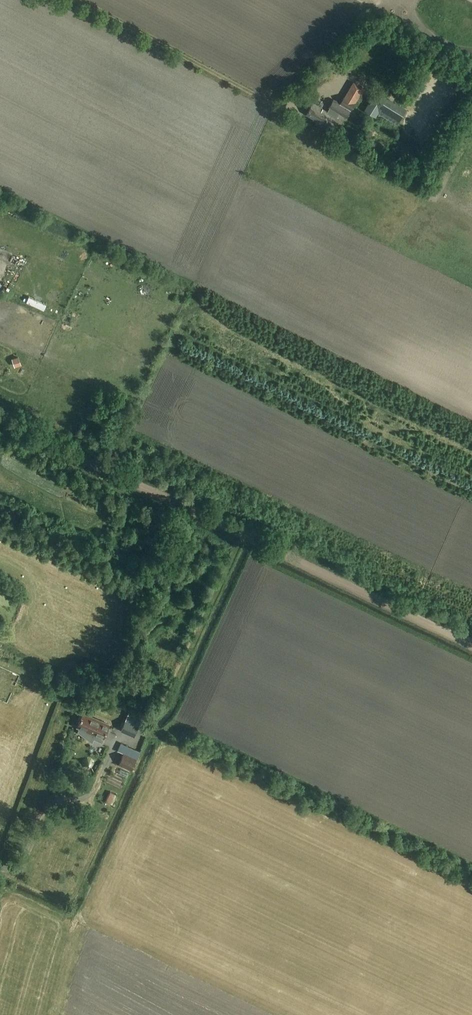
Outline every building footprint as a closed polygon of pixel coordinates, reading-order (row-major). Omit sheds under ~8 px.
[(377,93),(366,110),(375,116),(378,111),(386,116),(388,114),(399,121),(406,111),(377,93)] [(318,124),(326,129),(331,132),(339,118),(333,114),(335,110),(346,116),(349,109),(350,109),(354,101),(343,96),(340,103),(333,100),(329,107),(330,108),(328,112),(312,104),(306,114),(314,118),(313,119),(319,123),(318,124)] [(92,743),(92,741),(93,739),(95,734),(104,738),(110,725),(84,713),(78,725),(79,726),(77,731),(92,743)] [(138,726),(125,720),(120,731),(134,737),(138,726)] [(103,746),(101,751),(114,755),(115,750),(103,746)] [(122,753),(117,764),(131,770),(136,758),(122,753)]
